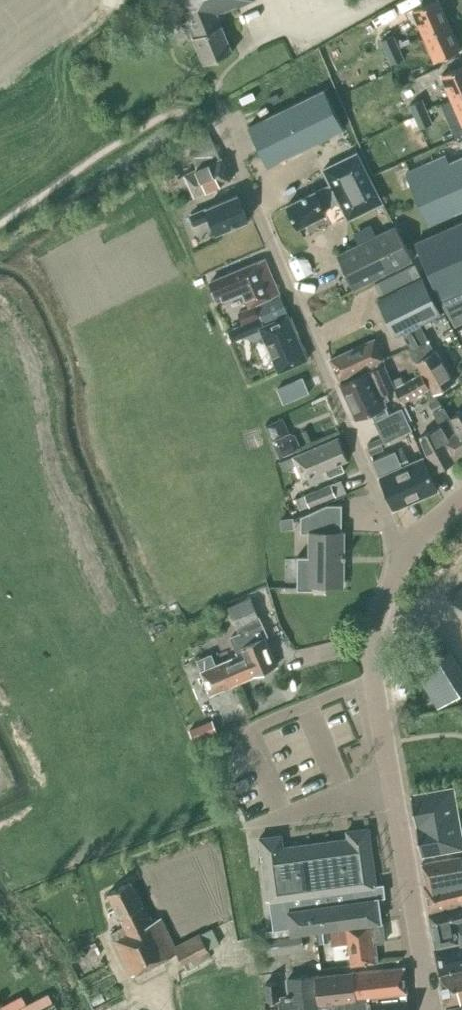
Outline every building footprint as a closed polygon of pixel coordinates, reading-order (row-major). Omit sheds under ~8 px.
[(174,1),(177,7),(178,9),(184,12),(186,12),(189,19),(183,21),(189,38),(194,36),(205,64),(233,52),(219,15),(257,0),(174,0),(174,1)] [(414,12),(407,15),(412,26),(419,22),(424,35),(449,24),(439,0),(435,0),(413,10),(414,12)] [(369,45),(375,58),(387,53),(399,47),(398,46),(393,34),(391,30),(401,24),(391,7),(349,32),(357,46),(367,42),(368,41),(369,45)] [(435,60),(461,49),(449,24),(424,35),(435,60)] [(399,47),(387,53),(392,63),(403,58),(399,47)] [(452,99),(461,95),(461,65),(441,74),(452,99)] [(278,160),(319,141),(343,129),(324,89),(285,108),(271,115),(249,126),(263,156),(278,160)] [(452,99),(461,121),(461,95),(452,99)] [(410,104),(415,116),(427,110),(421,99),(410,104)] [(427,110),(415,116),(420,128),(432,123),(427,110)] [(453,129),(456,136),(461,133),(461,125),(453,129)] [(221,158),(213,141),(190,151),(197,168),(185,174),(195,195),(231,180),(221,158)] [(357,151),(331,165),(324,168),(332,183),(287,204),(298,226),(326,213),(323,208),(340,200),(350,219),(384,203),(357,151)] [(412,186),(425,216),(429,224),(461,209),(461,157),(446,164),(443,157),(406,173),(409,179),(412,186)] [(185,194),(179,197),(181,202),(168,208),(172,218),(180,215),(181,218),(191,214),(195,224),(211,217),(217,232),(248,219),(237,194),(211,205),(205,192),(187,200),(185,194)] [(415,243),(439,298),(455,326),(461,322),(461,222),(415,243)] [(413,259),(397,229),(395,225),(337,254),(353,288),(413,259)] [(266,259),(253,264),(231,273),(210,282),(218,301),(243,290),(250,306),(279,293),(272,275),(271,272),(266,259)] [(399,334),(401,332),(411,349),(409,350),(423,372),(435,393),(454,382),(419,324),(440,313),(422,276),(421,277),(414,264),(375,283),(381,297),(378,298),(396,335),(399,334)] [(243,325),(246,333),(247,335),(262,329),(279,371),(307,359),(280,294),(256,304),(265,324),(263,325),(261,318),(243,325)] [(242,324),(260,316),(255,304),(237,312),(242,324)] [(372,369),(384,364),(387,362),(375,337),(329,358),(339,380),(371,366),(372,369)] [(391,380),(384,364),(372,369),(341,383),(356,418),(386,405),(384,400),(389,398),(385,391),(395,387),(391,380)] [(403,382),(395,387),(403,402),(421,392),(425,399),(435,393),(423,372),(421,372),(416,376),(416,375),(409,379),(403,382)] [(302,376),(276,388),(283,403),(309,392),(302,376)] [(395,387),(403,382),(400,376),(391,380),(395,387)] [(450,417),(443,406),(438,398),(429,404),(433,411),(433,412),(440,424),(435,427),(420,436),(427,453),(437,470),(441,467),(443,469),(451,464),(450,462),(453,460),(444,444),(460,434),(456,427),(450,417)] [(377,419),(387,441),(397,436),(412,430),(402,407),(377,419)] [(450,417),(456,427),(460,434),(444,444),(453,460),(461,455),(461,410),(450,417)] [(294,455),(281,460),(285,468),(297,463),(303,478),(308,476),(311,484),(344,470),(341,462),(348,459),(338,436),(294,455)] [(296,450),(291,439),(280,444),(284,455),(296,450)] [(384,442),(369,449),(371,455),(384,450),(384,449),(386,448),(384,442)] [(401,462),(395,450),(373,460),(380,475),(379,476),(394,508),(438,490),(423,456),(409,462),(408,459),(401,462)] [(336,496),(346,492),(341,480),(296,498),(300,509),(336,495),(336,496)] [(298,556),(298,589),(314,589),(314,584),(343,584),(343,566),(342,566),(342,557),(346,557),(346,553),(343,553),(344,531),(342,531),(342,504),(327,504),(301,516),(301,534),(310,534),(310,556),(298,556)] [(450,596),(461,616),(461,588),(450,596)] [(260,619),(251,597),(228,607),(239,632),(231,636),(239,655),(228,660),(237,682),(277,665),(264,637),(267,635),(261,620),(260,619)] [(147,629),(152,642),(165,637),(160,624),(147,629)] [(461,687),(461,654),(448,625),(409,644),(435,699),(461,687)] [(228,660),(223,662),(216,665),(211,654),(197,659),(202,670),(203,674),(200,677),(203,684),(207,685),(211,693),(237,682),(228,660)] [(195,741),(218,732),(213,720),(190,729),(195,741)] [(410,796),(415,826),(458,819),(453,789),(410,796)] [(458,819),(415,826),(421,857),(461,849),(461,840),(458,819)] [(313,930),(317,929),(382,920),(378,897),(374,897),(372,885),(376,884),(369,827),(347,830),(348,838),(283,846),(281,834),(260,837),(268,898),(270,898),(274,928),(266,929),(267,935),(313,930)] [(424,884),(429,910),(461,902),(461,856),(461,854),(421,862),(425,884),(424,884)] [(187,970),(212,957),(208,950),(200,933),(175,946),(161,917),(152,921),(131,881),(108,892),(125,926),(111,932),(115,940),(132,975),(177,952),(183,962),(187,970)] [(429,912),(435,946),(460,940),(456,920),(461,919),(461,904),(429,912)] [(376,942),(385,940),(383,922),(382,920),(317,929),(319,942),(332,941),(333,944),(349,942),(351,964),(378,960),(376,942)] [(457,921),(461,941),(435,946),(440,972),(461,967),(461,920),(457,921)] [(268,954),(303,950),(301,934),(266,938),(268,954)] [(283,995),(284,1009),(347,1009),(347,1001),(357,1000),(356,997),(375,996),(376,998),(378,998),(378,1001),(408,998),(408,993),(406,965),(404,965),(318,975),(287,978),(289,993),(286,993),(286,995),(283,995)] [(441,975),(446,1002),(461,999),(461,970),(441,975)] [(279,998),(277,981),(266,982),(268,999),(279,998)] [(347,1001),(347,1009),(409,1009),(408,998),(378,1001),(378,998),(376,998),(375,996),(356,997),(357,1000),(347,1001)]
